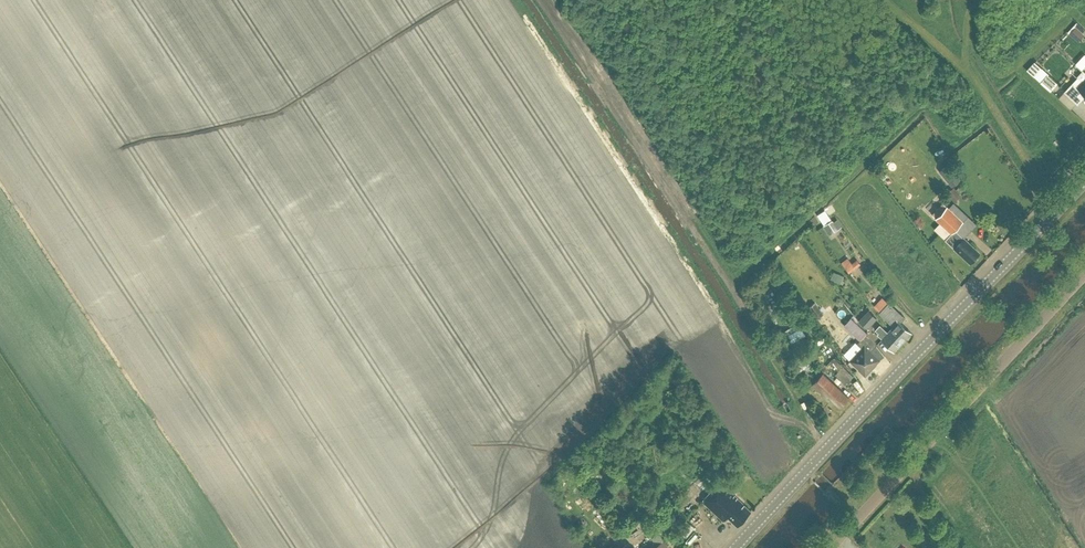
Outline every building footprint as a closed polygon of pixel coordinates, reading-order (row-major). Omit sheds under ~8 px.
[(1083,34),(1076,27),(1070,34),(1077,40),(1083,34)] [(1041,82),(1048,73),(1041,67),(1034,75),(1041,82)] [(1083,71),(1064,91),(1076,103),(1084,93),(1084,72),(1083,71)] [(940,171),(953,187),(960,180),(948,164),(940,171)] [(959,232),(955,229),(963,221),(943,202),(932,214),(952,232),(946,239),(954,247),(963,256),(965,254),(972,260),(973,259),(975,260),(978,257),(977,254),(979,253),(970,245),(970,243),(964,237),(959,232)] [(833,221),(832,219),(823,225),(829,234),(842,226),(837,219),(833,221)] [(848,257),(841,262),(849,273),(861,264),(857,259),(852,263),(848,257)] [(844,275),(837,272),(834,280),(841,283),(844,275)] [(879,307),(887,300),(883,296),(875,303),(879,307)] [(816,301),(809,306),(818,318),(824,314),(816,301)] [(893,326),(890,329),(904,342),(906,340),(905,339),(911,332),(898,320),(898,321),(893,317),(899,311),(889,302),(879,312),(893,326)] [(867,328),(877,318),(869,310),(859,320),(867,328)] [(844,324),(860,339),(867,332),(851,316),(844,324)] [(870,325),(874,329),(881,322),(877,318),(870,325)] [(904,342),(890,329),(888,331),(880,324),(875,329),(879,332),(877,333),(882,338),(881,338),(894,350),(901,343),(902,344),(904,342)] [(791,342),(806,334),(801,326),(787,334),(791,342)] [(871,351),(876,345),(867,332),(860,339),(857,343),(862,347),(850,360),(859,368),(858,369),(865,375),(872,369),(871,368),(880,359),(871,351)] [(854,375),(843,366),(835,374),(846,384),(854,375)] [(840,407),(849,397),(823,372),(811,384),(828,401),(831,398),(840,407)] [(698,482),(706,473),(701,468),(693,477),(698,482)] [(737,525),(751,511),(737,497),(734,494),(720,481),(703,500),(723,519),(727,515),(737,525)] [(663,538),(651,547),(652,547),(670,547),(663,538)]
